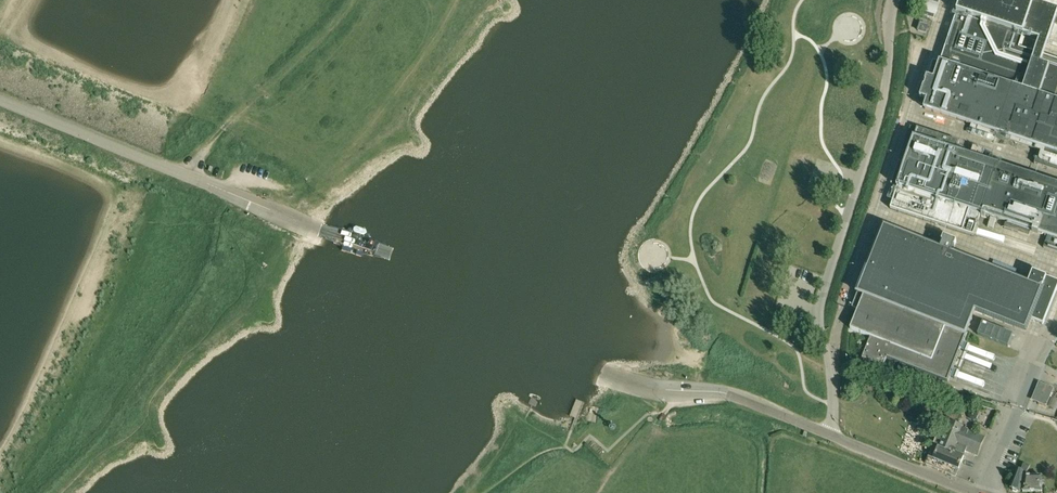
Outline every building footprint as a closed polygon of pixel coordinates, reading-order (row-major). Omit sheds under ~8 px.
[(919,6),(936,11),(938,6),(921,0),(919,6)] [(956,14),(1024,36),(1044,43),(1053,17),(999,0),(960,0),(956,14)] [(923,9),(921,15),(933,19),(935,13),(923,9)] [(920,100),(927,102),(924,109),(991,131),(989,135),(997,137),(998,134),(1040,148),(1034,164),(1056,172),(1056,59),(1020,47),(1024,36),(956,14),(940,63),(933,61),(920,100)] [(918,31),(925,34),(928,26),(920,24),(918,31)] [(889,209),(931,223),(973,237),(981,214),(1006,223),(1004,228),(1029,236),(1031,231),(1047,236),(1043,248),(1056,253),(1056,187),(998,167),(989,164),(955,153),(959,142),(917,128),(911,126),(906,140),(891,184),(897,186),(889,209)] [(946,382),(948,376),(954,378),(957,370),(952,368),(952,367),(957,369),(960,361),(955,359),(956,358),(961,360),(963,353),(958,351),(959,350),(964,352),(967,345),(962,343),(974,312),(1025,332),(1030,320),(1033,322),(1034,321),(1042,324),(1041,325),(1042,326),(1056,289),(1056,283),(1035,274),(1030,285),(951,254),(954,248),(955,249),(957,243),(944,238),(942,243),(943,244),(941,250),(884,227),(852,308),(858,310),(850,330),(870,338),(862,359),(883,367),(887,358),(946,382)] [(1008,347),(1012,335),(983,323),(978,335),(1008,347)] [(969,352),(997,362),(1000,355),(972,345),(969,352)] [(995,373),(998,365),(970,354),(967,362),(995,373)] [(958,380),(987,389),(990,380),(961,371),(958,380)] [(1043,385),(1037,390),(1037,399),(1036,402),(1038,403),(1046,407),(1054,389),(1045,385),(1043,385)] [(925,465),(956,477),(965,452),(977,456),(985,438),(962,429),(963,428),(948,422),(942,438),(937,436),(925,465)] [(1022,477),(1024,477),(1025,477),(1026,477),(1030,467),(1023,464),(1021,471),(1017,469),(1009,488),(1012,489),(1012,491),(1016,492),(1017,491),(1020,492),(1022,477)] [(1026,477),(1024,477),(1022,492),(1041,492),(1041,477),(1026,477)]
